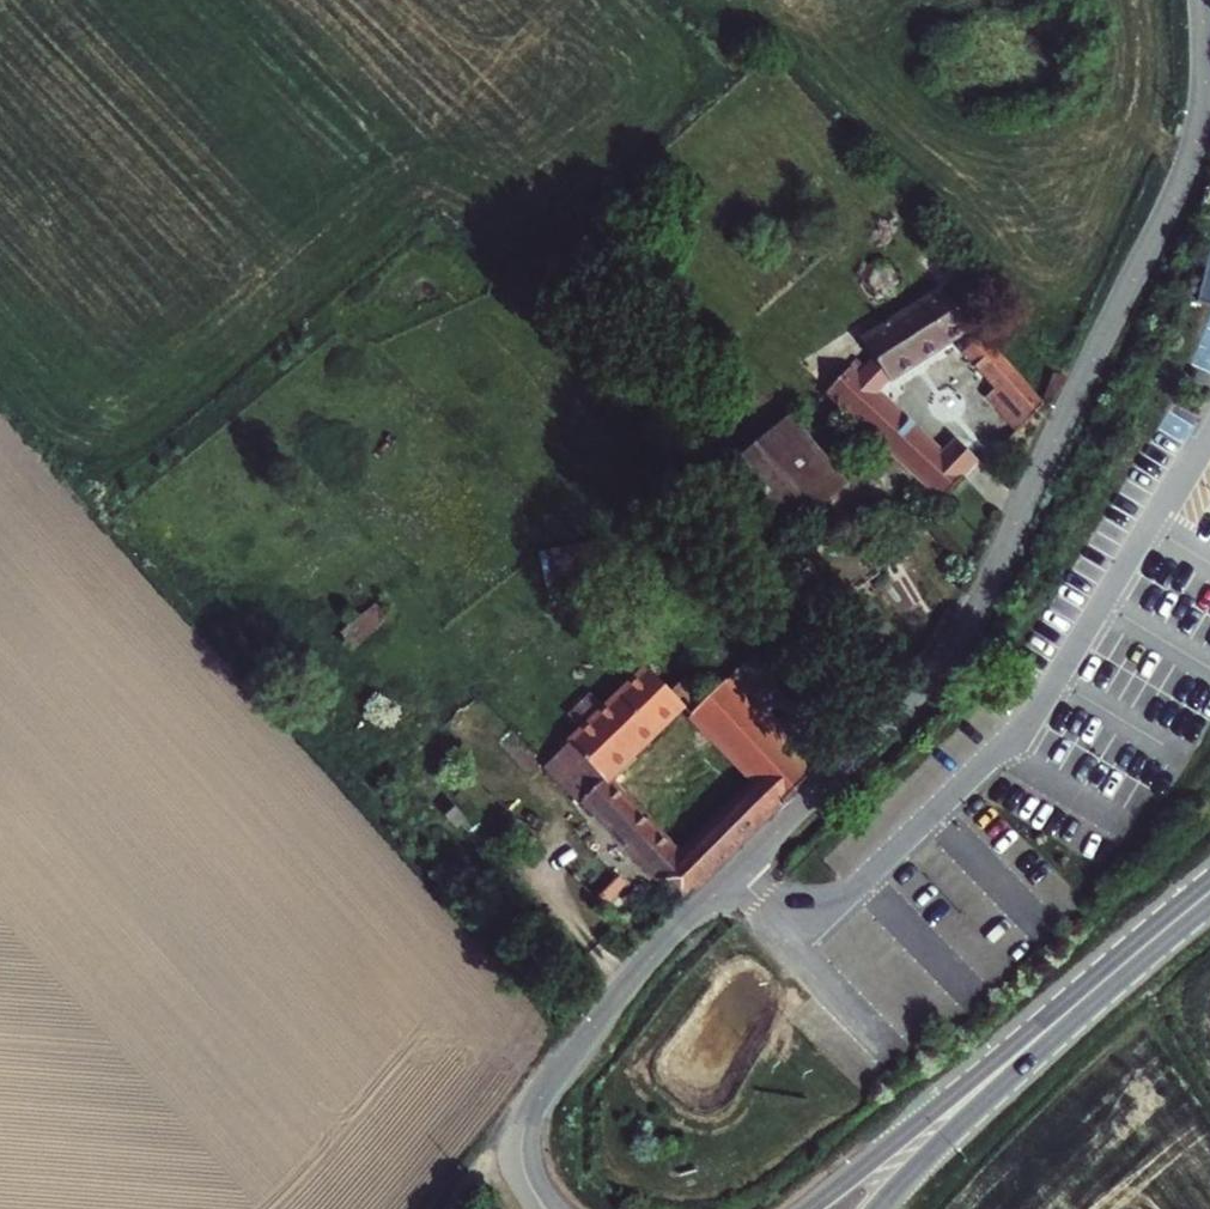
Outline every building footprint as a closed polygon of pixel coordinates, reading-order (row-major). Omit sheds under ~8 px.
[(939,287),(864,335),(876,354),(860,365),(854,361),(833,384),(946,490),(964,469),(942,447),(879,383),(958,332),(1004,385),(960,430),(981,451),(988,457),(1045,398),(946,283),(939,287)] [(1192,368),(1209,373),(1209,309),(1192,368)] [(849,471),(791,410),(724,472),(784,535),(849,471)] [(942,447),(964,469),(981,451),(960,430),(942,447)] [(790,739),(808,722),(792,705),(736,650),(724,663),(690,696),(764,775),(723,816),(745,838),(816,765),(790,739)] [(615,771),(690,696),(658,663),(619,698),(605,684),(580,709),(594,723),(578,739),(598,758),(613,773),(615,771)] [(731,671),(745,686),(752,679),(739,665),(731,671)] [(577,779),(592,794),(613,773),(598,758),(577,779)] [(592,794),(626,829),(647,851),(689,895),(725,857),(703,835),(690,848),(615,771),(613,773),(592,794)] [(725,857),(745,838),(723,816),(703,835),(725,857)] [(603,895),(647,851),(626,829),(582,873),(603,895)]
